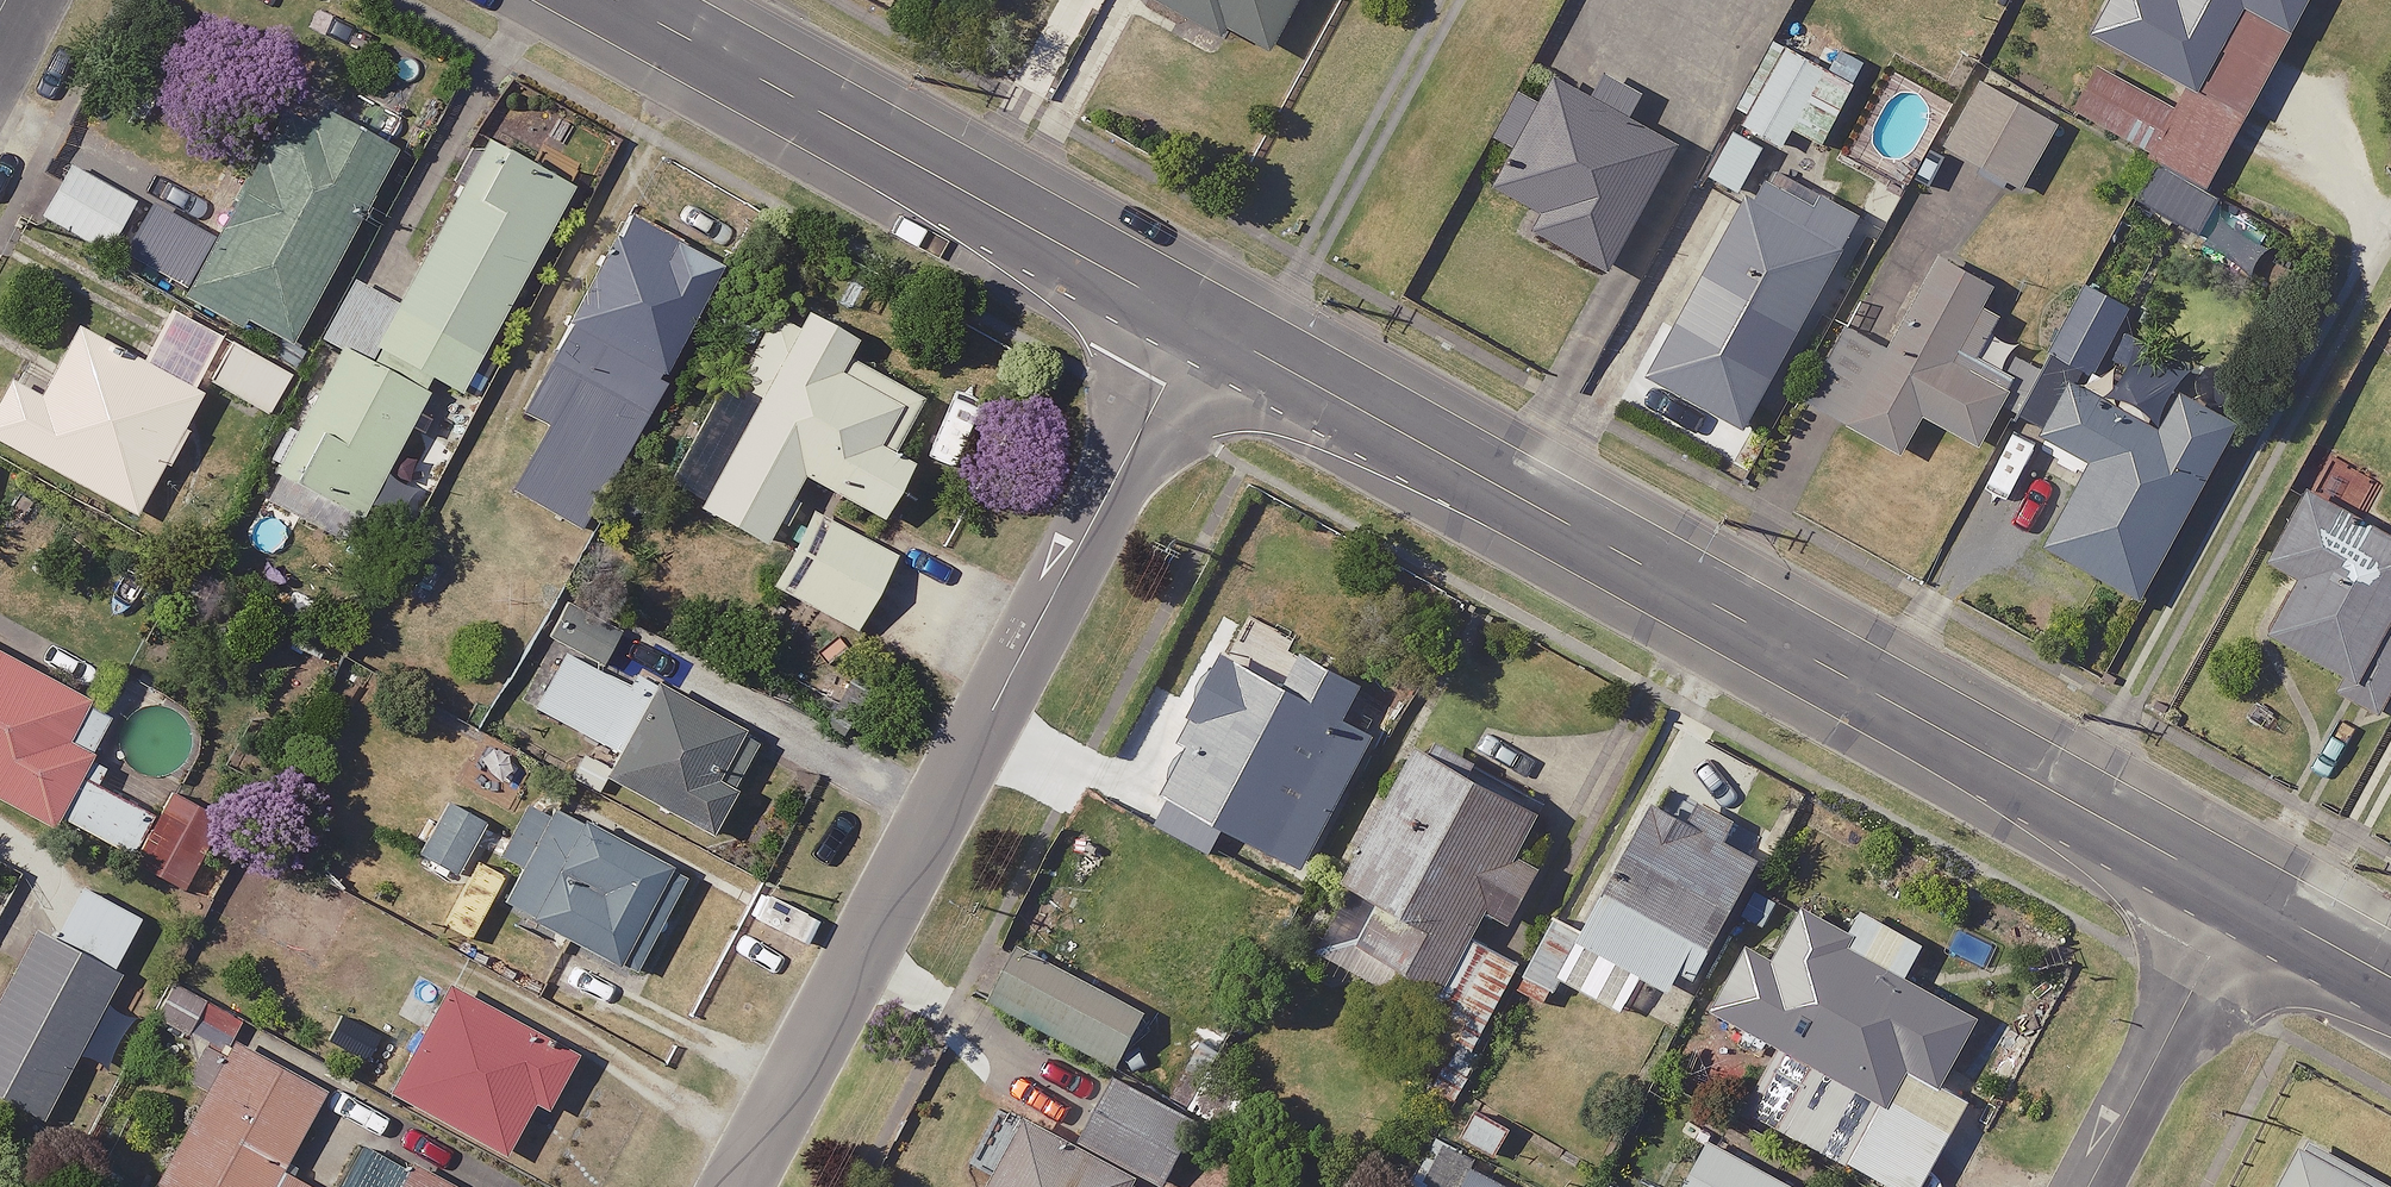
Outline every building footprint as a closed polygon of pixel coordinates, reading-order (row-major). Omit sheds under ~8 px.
[(1271,54),(1300,0),(1170,0),(1271,54)] [(2243,118),(2309,0),(2114,0),(2095,34),(2182,83),(2243,118)] [(1843,46),(1793,23),(1747,124),(1787,142),(1795,125),(1827,139),(1855,76),(1834,66),(1843,46)] [(2243,118),(2182,83),(2172,99),(2101,59),(2074,107),(2157,154),(2132,198),(2200,237),(2223,196),(2205,185),(2243,118)] [(1564,80),(1557,94),(1524,76),(1493,132),(1526,150),(1508,182),(1547,203),(1536,223),(1611,264),(1678,143),(1633,118),(1651,86),(1607,62),(1589,94),(1564,80)] [(2060,120),(1985,78),(1949,143),(2025,184),(2060,120)] [(393,144),(294,91),(189,288),(288,340),(393,144)] [(572,180),(485,135),(400,298),(357,276),(326,336),(342,344),(263,495),(350,540),(394,455),(410,463),(421,442),(405,434),(436,374),(463,389),(572,180)] [(138,201),(78,162),(46,211),(106,250),(138,201)] [(1826,189),(1805,228),(1750,197),(1680,324),(1771,375),(1863,210),(1826,189)] [(2274,234),(2226,205),(2206,239),(2254,267),(2274,234)] [(717,256),(621,211),(527,410),(548,420),(515,490),(591,525),(717,256)] [(2013,291),(1945,252),(1888,351),(1850,329),(1810,398),(1903,451),(1926,410),(1980,441),(2020,371),(1980,349),(2013,291)] [(2159,337),(2122,317),(2129,305),(2086,281),(2014,412),(2094,456),(2047,539),(2141,591),(2237,417),(2144,365),(2159,337)] [(854,329),(783,292),(735,384),(756,395),(701,500),(768,535),(804,468),(881,509),(910,453),(893,444),(920,392),(842,351),(854,329)] [(172,304),(144,356),(79,321),(42,389),(12,373),(0,395),(0,435),(139,510),(205,387),(195,381),(222,330),(172,304)] [(294,370),(234,336),(211,377),(271,411),(294,370)] [(2304,492),(2271,557),(2303,573),(2274,632),(2350,670),(2340,689),(2381,709),(2390,690),(2390,535),(2304,492)] [(896,550),(812,505),(772,579),(856,624),(896,550)] [(622,625),(565,596),(548,630),(570,641),(538,705),(619,746),(605,773),(711,826),(757,736),(605,658),(622,625)] [(1296,662),(1241,633),(1161,783),(1306,859),(1375,729),(1344,713),(1363,677),(1304,646),(1296,662)] [(59,812),(135,851),(129,863),(183,891),(225,812),(172,785),(161,806),(83,765),(114,706),(0,646),(0,791),(55,820),(59,812)] [(1477,1045),(1521,955),(1477,933),(1489,907),(1513,919),(1542,859),(1518,848),(1543,797),(1412,733),(1344,873),(1354,877),(1319,948),(1448,1011),(1440,1027),(1477,1045)] [(489,822),(451,802),(425,853),(463,872),(489,822)] [(1755,860),(1653,804),(1580,938),(1682,994),(1755,860)] [(684,873),(555,806),(507,901),(635,967),(684,873)] [(82,882),(56,928),(43,921),(0,999),(0,1091),(43,1114),(123,970),(114,965),(142,915),(82,882)] [(1776,885),(1713,1003),(1781,1040),(1748,1103),(1904,1186),(1921,1186),(1972,1094),(1941,1077),(1978,1010),(1908,972),(1926,937),(1862,903),(1850,924),(1776,885)] [(1583,942),(1553,924),(1518,981),(1547,1000),(1583,942)] [(1148,1007),(1021,943),(993,999),(1120,1063),(1148,1007)] [(575,1053),(451,984),(394,1088),(504,1149),(533,1097),(546,1104),(575,1053)] [(241,1032),(160,1179),(175,1186),(329,1186),(287,1163),(331,1083),(241,1032)] [(1119,1073),(1081,1140),(1032,1112),(988,1186),(1175,1186),(1163,1180),(1198,1119),(1119,1073)] [(1712,1133),(1684,1186),(1802,1186),(1805,1181),(1712,1133)] [(2304,1136),(2277,1186),(2390,1186),(2390,1183),(2304,1136)] [(1448,1150),(1429,1186),(1520,1186),(1448,1150)] [(406,1159),(391,1186),(456,1186),(406,1159)]
